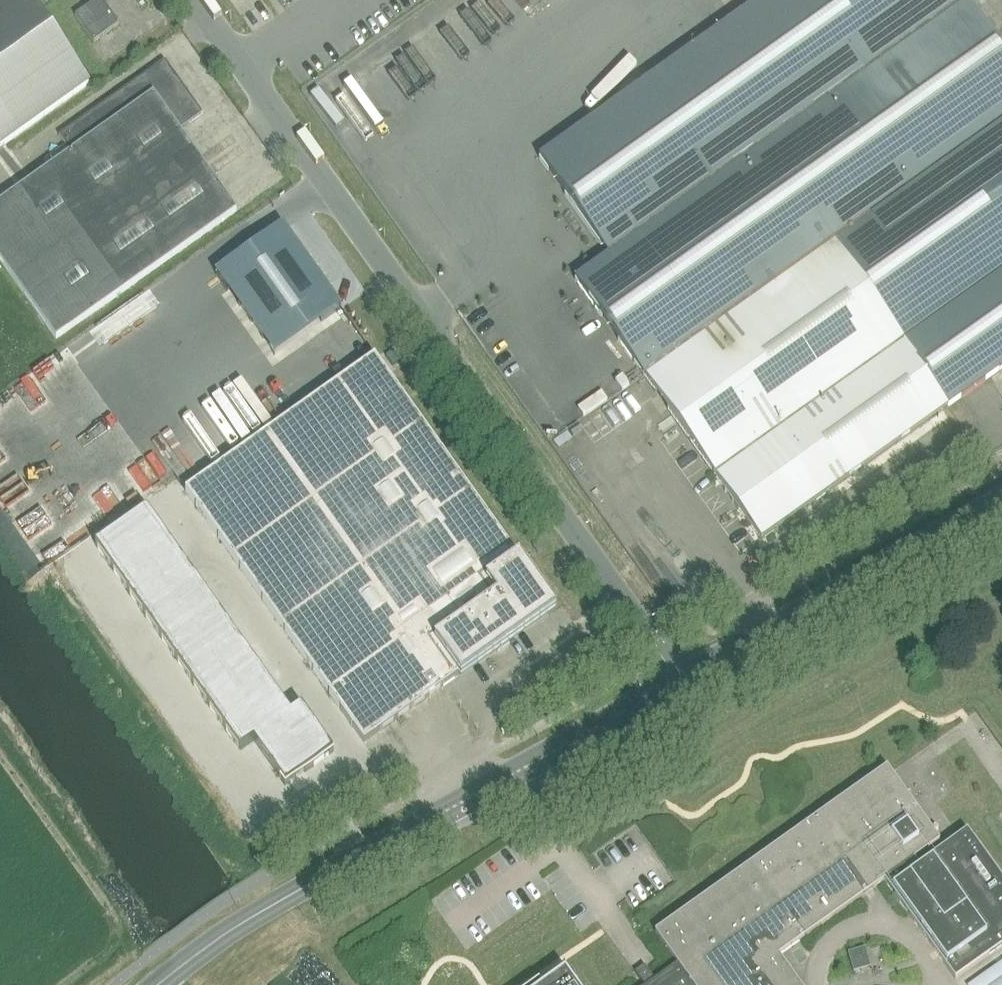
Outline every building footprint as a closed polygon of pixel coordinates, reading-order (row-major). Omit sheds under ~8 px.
[(88,85),(28,0),(0,0),(0,148),(88,85)] [(75,15),(94,42),(119,24),(102,0),(96,0),(75,15)] [(947,407),(1001,368),(1001,50),(966,0),(760,0),(539,158),(608,256),(575,279),(645,376),(833,243),(947,407)] [(0,202),(0,260),(56,339),(237,211),(179,130),(203,113),(165,60),(59,135),(65,144),(42,160),(48,168),(0,202)] [(552,141),(549,122),(531,125),(533,144),(552,141)] [(282,225),(215,273),(263,339),(329,292),(282,225)] [(762,539),(947,407),(833,243),(645,376),(762,539)] [(375,355),(185,489),(364,742),(462,672),(465,676),(556,611),(375,355)] [(609,414),(590,426),(599,439),(617,427),(609,414)] [(137,550),(162,532),(146,509),(121,528),(137,550)] [(137,550),(121,528),(95,545),(111,568),(137,550)] [(153,573),(178,555),(162,532),(137,550),(153,573)] [(153,573),(137,550),(111,568),(127,591),(153,573)] [(195,578),(178,555),(153,573),(169,596),(195,578)] [(169,596),(153,573),(127,591),(144,614),(169,596)] [(185,618),(210,600),(195,578),(169,596),(185,618)] [(185,618),(169,596),(144,614),(159,636),(185,618)] [(201,641),(226,623),(210,600),(185,618),(201,641)] [(201,641),(185,618),(159,636),(175,659),(201,641)] [(243,647),(226,623),(201,641),(217,665),(243,647)] [(217,665),(201,641),(175,659),(192,683),(217,665)] [(233,686),(259,668),(243,647),(217,665),(233,686)] [(233,686),(217,665),(192,683),(207,705),(233,686)] [(249,709),(275,691),(259,668),(233,686),(249,709)] [(249,709),(233,686),(207,705),(223,727),(249,709)] [(277,724),(290,714),(275,691),(249,709),(265,732),(277,724)] [(328,745),(301,706),(290,714),(277,724),(309,769),(333,752),(328,744),(328,745)] [(265,732),(249,709),(223,727),(240,751),(253,741),(265,732)] [(309,769),(277,724),(265,732),(253,741),(280,778),(279,779),(285,786),(309,769)] [(779,954),(885,879),(955,978),(1001,945),(1001,880),(967,830),(917,866),(912,860),(939,840),(887,767),(655,932),(677,963),(654,979),(646,967),(636,973),(644,984),(800,984),(779,954)] [(545,984),(575,984),(565,971),(545,984)]
